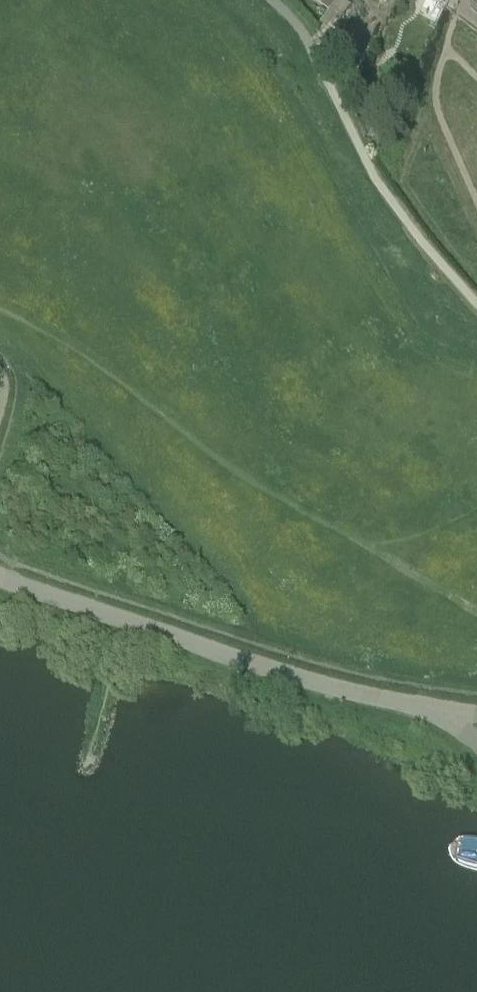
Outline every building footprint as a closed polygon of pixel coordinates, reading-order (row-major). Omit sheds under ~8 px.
[(329,12),(338,0),(313,0),(329,12)]
